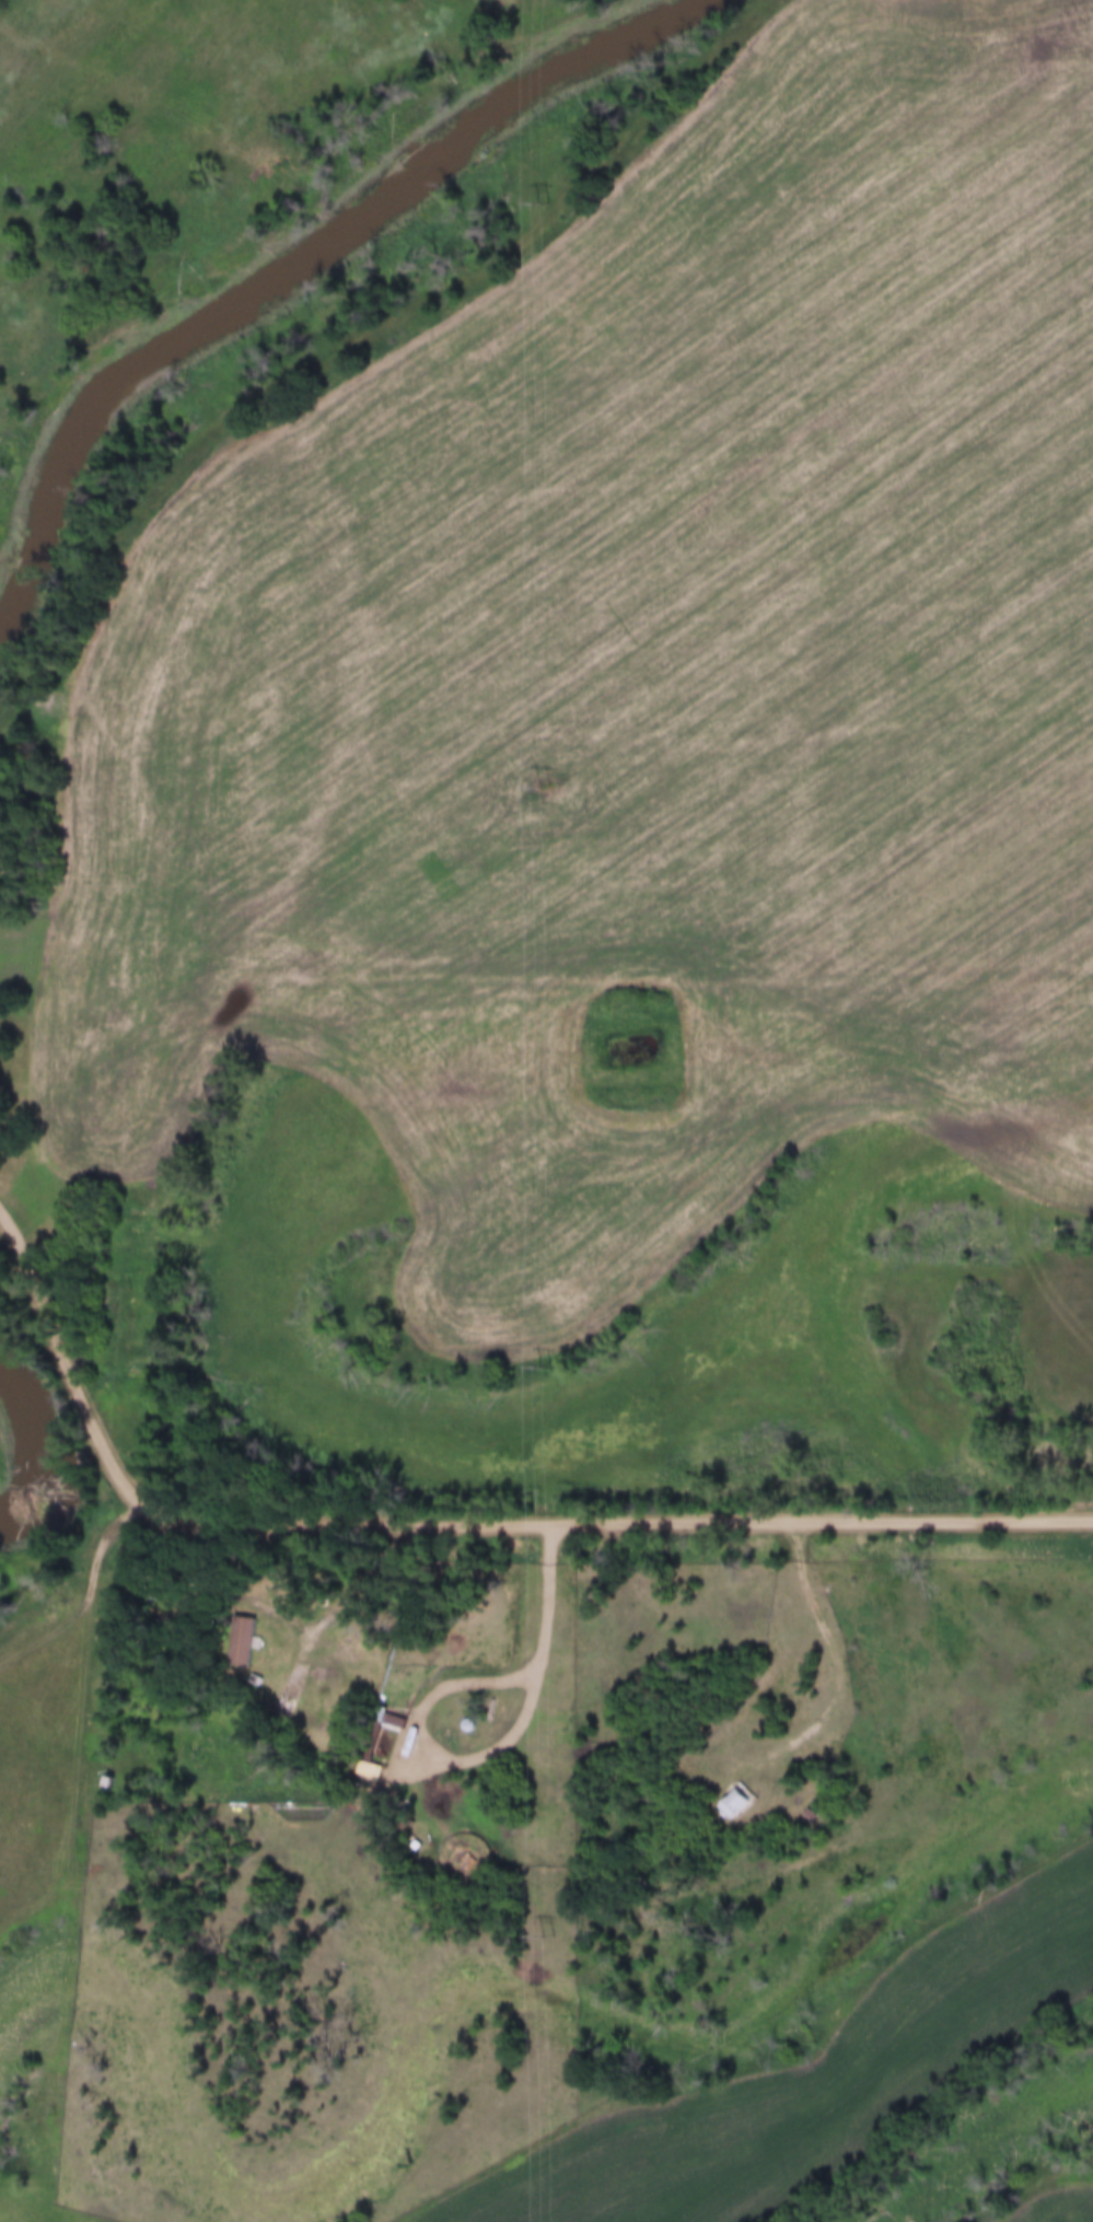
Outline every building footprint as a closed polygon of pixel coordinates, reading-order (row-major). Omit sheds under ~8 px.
[(241,1661),(255,1662),(256,1620),(242,1620),(241,1661)] [(404,1666),(404,1649),(391,1649),(391,1666),(404,1666)] [(433,1788),(441,1808),(451,1804),(443,1784),(433,1788)] [(754,1798),(739,1787),(722,1810),(736,1821),(754,1798)]
